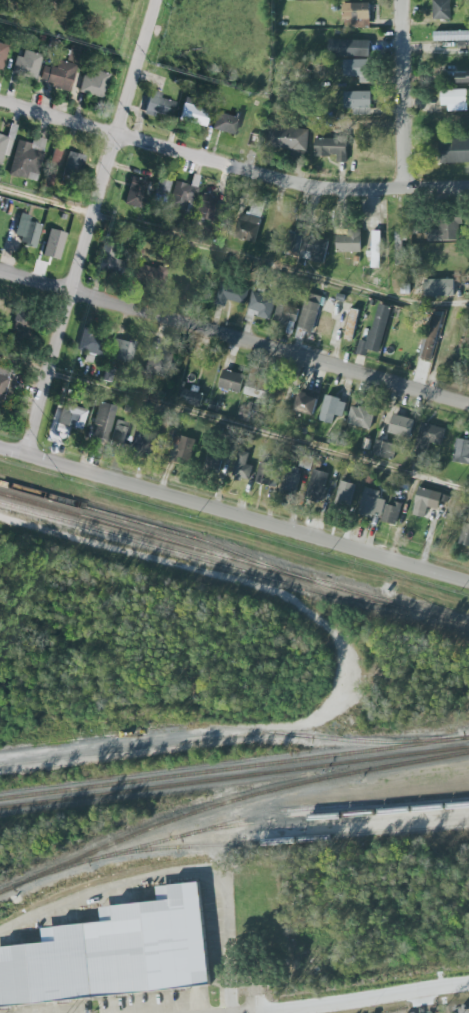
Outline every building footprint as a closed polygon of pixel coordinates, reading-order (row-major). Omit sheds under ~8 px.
[(434,1),(451,1),(452,21),(434,22),(434,1)] [(344,22),(372,22),(372,4),(345,3),(344,22)] [(435,32),(435,42),(468,41),(468,31),(435,32)] [(334,55),(366,56),(366,41),(334,40),(334,55)] [(0,43),(0,70),(4,71),(11,47),(0,43)] [(45,66),(42,84),(74,90),(81,47),(72,45),(69,62),(59,60),(58,68),(45,66)] [(16,55),(22,56),(24,48),(44,55),(37,81),(10,75),(16,55)] [(347,77),(363,77),(363,83),(374,83),(374,61),(347,61),(347,77)] [(106,99),(111,77),(86,71),(81,93),(106,99)] [(458,85),(468,85),(468,72),(458,72),(458,85)] [(468,111),(468,91),(442,90),(442,110),(468,111)] [(174,119),(177,102),(162,99),(163,94),(151,91),(147,113),(174,119)] [(375,109),(374,92),(347,92),(348,109),(375,109)] [(185,98),(178,121),(204,128),(208,113),(192,109),(195,101),(185,98)] [(214,130),(238,136),(243,119),(218,113),(214,130)] [(307,158),(308,129),(268,127),(267,147),(291,149),(291,157),(307,158)] [(0,134),(0,168),(13,141),(0,134)] [(28,144),(17,141),(9,173),(36,180),(46,140),(30,135),(28,144)] [(316,156),(337,156),(337,161),(347,161),(347,137),(316,137),(316,156)] [(440,162),(468,162),(468,138),(440,138),(440,162)] [(64,152),(55,148),(50,163),(58,166),(64,152)] [(78,179),(85,155),(69,150),(62,174),(78,179)] [(132,176),(149,180),(141,209),(124,204),(132,176)] [(166,203),(170,180),(158,177),(154,200),(166,203)] [(168,206),(175,180),(186,183),(186,184),(198,187),(194,203),(188,201),(185,211),(168,206)] [(200,194),(194,218),(211,223),(212,217),(218,219),(224,202),(200,194)] [(254,243),(263,220),(242,212),(234,236),(254,243)] [(31,214),(18,214),(17,244),(38,244),(39,224),(31,224),(31,214)] [(428,242),(463,242),(463,219),(440,219),(440,229),(428,229),(428,242)] [(325,263),(329,238),(311,235),(313,228),(298,225),(296,232),(288,231),(283,256),(325,263)] [(44,255),(61,261),(69,234),(52,229),(44,255)] [(339,234),(348,234),(349,229),(362,229),(362,251),(339,251),(339,234)] [(382,231),(372,231),(372,268),(382,268),(382,231)] [(405,265),(405,232),(395,232),(395,265),(405,265)] [(128,259),(115,256),(117,245),(104,242),(98,272),(124,277),(128,259)] [(167,270),(136,259),(129,278),(160,289),(167,270)] [(427,280),(427,296),(454,296),(454,280),(427,280)] [(249,290),(222,283),(217,303),(227,306),(229,299),(245,304),(249,290)] [(276,296),(253,292),(248,317),(271,321),(276,296)] [(304,340),(307,331),(330,337),(334,319),(319,316),(323,297),(308,293),(297,338),(304,340)] [(273,323),(294,329),(300,309),(279,303),(273,323)] [(367,356),(370,348),(380,351),(393,307),(381,303),(372,336),(362,334),(357,353),(367,356)] [(360,310),(351,308),(346,339),(355,340),(360,310)] [(32,315),(17,312),(12,334),(28,337),(32,315)] [(423,356),(430,357),(433,330),(426,329),(423,356)] [(90,353),(102,356),(107,337),(83,331),(78,350),(90,353)] [(130,363),(136,341),(116,336),(111,358),(130,363)] [(159,347),(177,352),(169,379),(143,372),(148,354),(156,356),(159,347)] [(3,398),(7,399),(15,369),(0,365),(0,408),(3,398)] [(240,393),(245,375),(224,369),(219,388),(240,393)] [(271,382),(250,375),(245,394),(266,400),(271,382)] [(204,387),(183,385),(182,404),(202,405),(204,387)] [(314,416),(319,397),(301,392),(296,411),(314,416)] [(334,414),(343,417),(348,401),(328,394),(320,419),(332,422),(334,414)] [(117,406),(101,401),(90,437),(105,442),(117,406)] [(253,404),(243,402),(240,419),(249,421),(253,404)] [(376,409),(353,403),(348,423),(370,430),(376,409)] [(61,423),(82,427),(86,407),(65,404),(61,423)] [(415,420),(395,414),(389,432),(409,438),(415,420)] [(111,442),(123,446),(130,423),(117,419),(111,442)] [(422,421),(411,464),(425,467),(432,443),(443,446),(448,428),(422,421)] [(131,454),(149,458),(155,436),(137,431),(131,454)] [(196,440),(178,434),(169,458),(186,465),(196,440)] [(458,437),(468,440),(468,465),(453,462),(455,448),(458,437)] [(373,454),(394,460),(398,444),(377,439),(373,454)] [(240,449),(251,452),(247,464),(254,466),(250,479),(243,477),(242,481),(236,479),(236,476),(233,475),(240,449)] [(222,468),(221,452),(208,453),(208,469),(222,468)] [(280,468),(260,465),(257,483),(278,486),(280,468)] [(306,498),(321,503),(331,474),(315,469),(306,498)] [(295,496),(301,474),(287,471),(281,492),(295,496)] [(337,498),(351,502),(356,484),(342,480),(337,498)] [(409,481),(395,480),(394,491),(408,492),(409,481)] [(413,514),(416,503),(415,503),(420,486),(434,490),(432,496),(436,497),(434,503),(430,502),(426,518),(413,514)] [(381,518),(387,493),(366,488),(360,513),(381,518)] [(383,521),(397,524),(402,504),(388,500),(383,521)] [(464,523),(459,543),(468,546),(468,524),(464,523)] [(212,985),(200,881),(170,884),(170,885),(157,887),(159,901),(113,905),(113,906),(101,907),(102,922),(57,926),(57,927),(43,928),(44,942),(0,946),(0,947),(0,1008),(212,985)]
